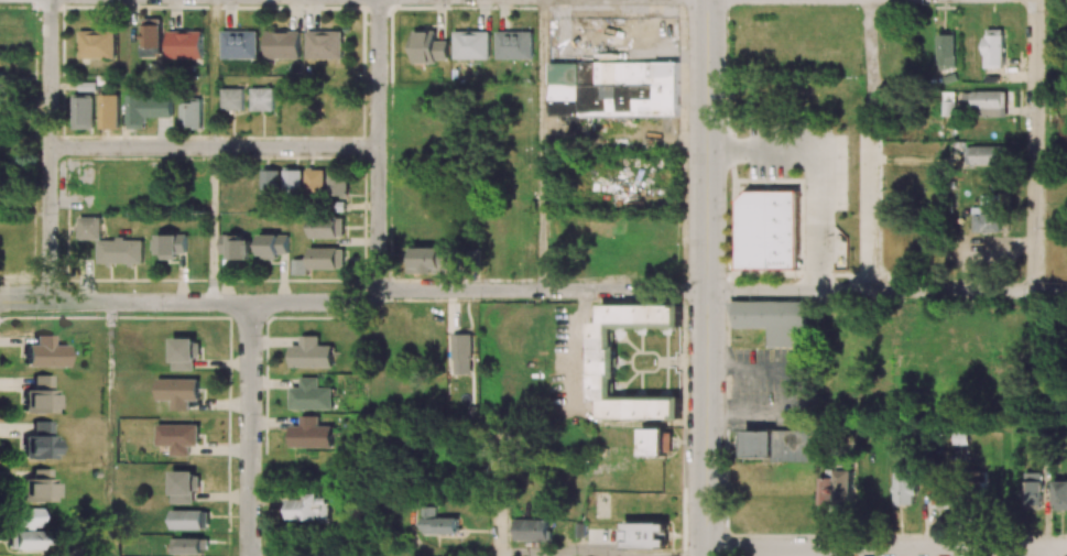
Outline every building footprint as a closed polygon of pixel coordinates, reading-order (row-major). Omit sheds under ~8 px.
[(142,19),(143,56),(161,56),(160,19),(142,19)] [(984,68),(1004,67),(1003,28),(983,29),(984,68)] [(79,58),(115,58),(115,30),(79,31),(79,58)] [(202,58),(202,30),(167,31),(168,59),(202,58)] [(342,30),(306,31),(307,59),(342,58),(342,30)] [(413,63),(437,63),(437,59),(448,59),(448,41),(436,40),(436,30),(413,30),(413,63)] [(489,59),(489,31),(454,30),(453,59),(489,59)] [(496,59),(532,59),(532,30),(496,31),(496,59)] [(221,58),(257,58),(257,31),(222,31),(221,58)] [(265,58),(299,59),(300,31),(266,31),(265,58)] [(937,34),(937,59),(933,59),(933,68),(955,68),(955,34),(937,34)] [(679,63),(550,61),(550,115),(678,117),(679,63)] [(243,110),(242,88),(220,88),(221,111),(243,110)] [(273,111),(273,88),(251,88),(251,111),(273,111)] [(1007,92),(963,91),(962,114),(1006,115),(1007,92)] [(100,129),(119,129),(119,95),(99,95),(100,129)] [(94,96),(73,96),(72,129),(93,129),(94,96)] [(173,117),(172,96),(127,97),(128,129),(145,128),(145,118),(173,117)] [(201,102),(181,102),(180,128),(201,128),(201,102)] [(966,145),(965,164),(1005,165),(1005,146),(966,145)] [(325,169),(306,169),(307,191),(326,190),(325,169)] [(262,195),(281,195),(281,170),(261,170),(262,195)] [(302,170),(284,170),(285,194),(303,194),(302,170)] [(329,197),(349,197),(348,170),(328,170),(329,197)] [(799,191),(740,190),(739,268),(798,269),(799,191)] [(974,233),(1001,232),(1000,214),(973,214),(974,233)] [(142,264),(142,239),(101,239),(101,216),(78,216),(78,239),(98,239),(98,264),(142,264)] [(344,218),(310,217),(310,237),(344,238),(344,218)] [(186,254),(186,234),(157,234),(158,259),(176,259),(176,254),(186,254)] [(288,234),(258,234),(258,255),(288,255),(288,234)] [(228,259),(250,259),(250,236),(220,236),(220,253),(228,253),(228,259)] [(309,247),(309,268),(344,269),(344,248),(309,247)] [(406,248),(405,272),(448,273),(449,249),(406,248)] [(307,275),(307,260),(292,259),(292,275),(307,275)] [(806,301),(732,301),(732,328),(769,327),(769,347),(807,347),(806,301)] [(678,419),(678,399),(614,399),(615,326),(678,327),(678,305),(601,305),(600,323),(591,322),(590,401),(600,401),(600,418),(678,419)] [(450,334),(451,374),(472,373),(471,334),(450,334)] [(66,367),(66,345),(52,345),(52,335),(34,335),(34,345),(25,345),(25,367),(66,367)] [(333,367),(332,345),(319,346),(319,335),(300,336),(301,345),(291,345),(292,367),(333,367)] [(172,370),(197,371),(197,338),(173,338),(172,370)] [(23,391),(24,414),(55,413),(54,375),(33,375),(33,390),(23,391)] [(333,388),(319,388),(319,377),(301,377),(300,387),(291,387),(291,409),(332,409),(333,388)] [(199,379),(158,378),(157,400),(171,400),(171,410),(190,410),(190,400),(199,400),(199,379)] [(291,447),(332,447),(332,426),(318,426),(318,416),(300,416),(300,426),(291,426),(291,447)] [(54,459),(53,421),(33,422),(33,436),(23,436),(24,460),(54,459)] [(199,425),(157,424),(157,446),(171,446),(171,456),(189,456),(189,446),(198,446),(199,425)] [(746,430),(746,457),(772,457),(772,461),(818,462),(818,431),(746,430)] [(32,470),(32,479),(23,479),(24,503),(54,502),(53,469),(32,470)] [(835,505),(853,505),(854,471),(836,470),(835,505)] [(196,503),(196,471),(171,471),(171,503),(196,503)] [(894,505),(915,504),(915,472),(894,472),(894,505)] [(1023,509),(1042,508),(1041,472),(1023,473),(1023,509)] [(833,505),(833,478),(819,477),(818,505),(833,505)] [(931,507),(952,508),(953,478),(931,477),(931,507)] [(1055,481),(1055,510),(1066,510),(1066,481),(1055,481)] [(307,500),(287,500),(287,520),(330,521),(330,497),(321,497),(321,493),(307,493),(307,500)] [(434,507),(420,507),(421,535),(457,534),(457,517),(435,518),(434,507)] [(41,509),(8,508),(8,527),(41,528),(41,509)] [(208,529),(207,510),(170,511),(171,530),(208,529)] [(549,541),(549,520),(514,519),(513,540),(549,541)] [(667,522),(622,523),(623,549),(668,548),(667,522)] [(41,532),(8,531),(7,549),(41,550),(41,532)] [(206,554),(206,539),(171,538),(171,554),(206,554)]
